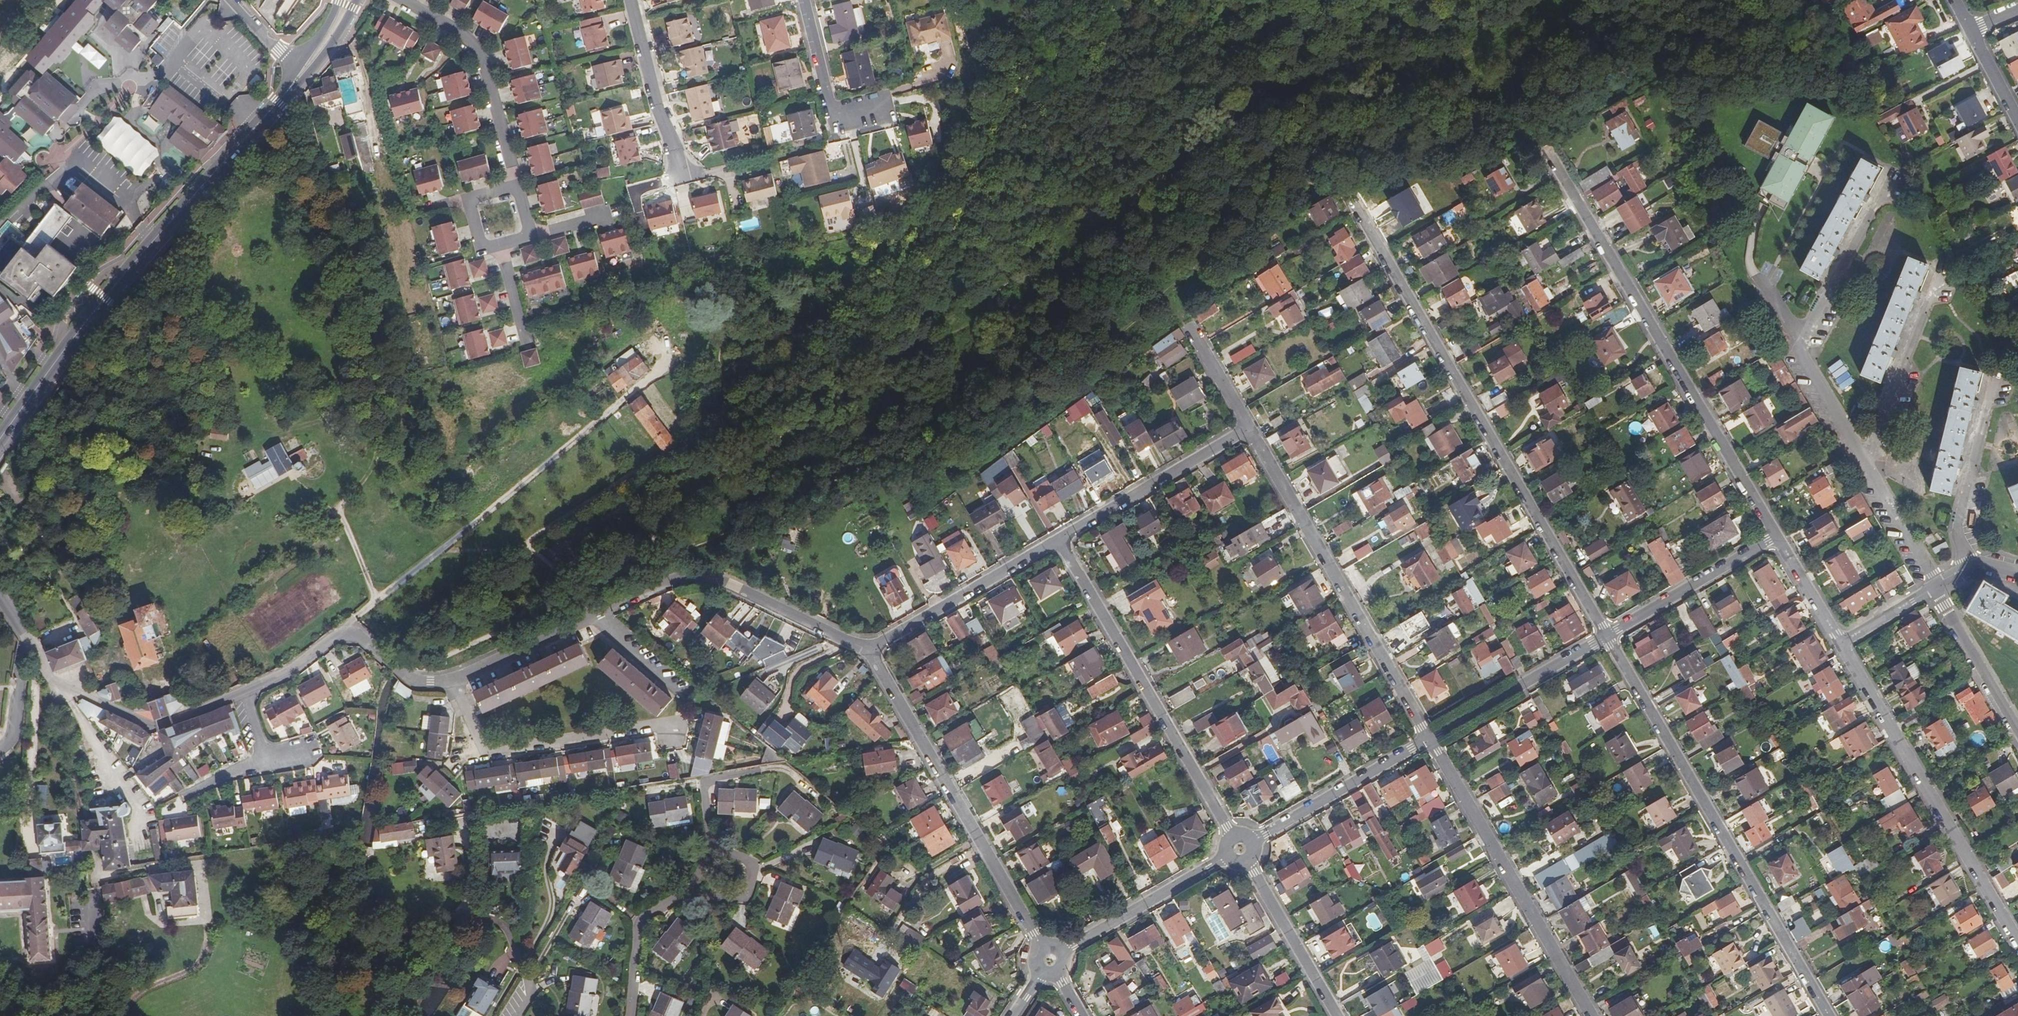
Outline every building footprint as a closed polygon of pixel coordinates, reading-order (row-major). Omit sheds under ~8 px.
[(25,60),(42,74),(53,61),(56,64),(58,62),(60,64),(73,49),(72,48),(83,35),(84,36),(97,21),(95,19),(97,17),(94,15),(104,4),(101,1),(101,0),(76,0),(25,60)] [(105,1),(115,9),(118,9),(117,11),(115,11),(106,21),(107,26),(117,34),(117,40),(129,50),(133,50),(140,39),(129,31),(134,26),(147,36),(156,23),(156,19),(147,11),(147,10),(156,0),(105,0),(105,1)] [(450,5),(463,13),(470,0),(453,0),(450,5)] [(607,9),(604,0),(581,0),(585,15),(607,9)] [(773,0),(750,0),(752,10),(775,5),(773,0)] [(1845,8),(1858,32),(1878,22),(1866,0),(1861,0),(1845,8)] [(499,36),(506,23),(509,17),(504,14),(484,3),(473,21),(476,23),(480,25),(482,22),(488,25),(494,28),(491,32),(496,34),(499,36)] [(851,3),(836,7),(841,26),(832,28),(836,43),(859,37),(856,25),(865,22),(861,5),(852,8),(851,3)] [(1824,3),(1818,7),(1822,15),(1829,11),(1824,3)] [(1888,25),(1903,55),(1924,47),(1913,25),(1919,21),(1914,11),(1888,25)] [(395,47),(388,19),(382,15),(375,29),(381,33),(379,38),(395,47)] [(688,16),(668,21),(672,36),(671,36),(673,45),(694,40),(688,16)] [(599,17),(579,22),(587,52),(608,46),(603,24),(601,25),(599,17)] [(783,17),(762,23),(769,52),(791,46),(783,17)] [(388,20),(388,19),(395,47),(403,51),(406,46),(413,50),(420,37),(413,33),(413,32),(389,19),(388,20)] [(948,26),(911,35),(917,58),(941,52),(942,55),(955,51),(948,26)] [(1876,36),(1879,43),(1883,40),(1878,29),(1864,36),(1870,48),(1874,45),(1871,37),(1876,36)] [(2010,61),(2017,57),(2017,31),(2000,41),(2010,61)] [(83,44),(117,71),(127,58),(93,32),(83,44)] [(1875,49),(1880,47),(1879,43),(1876,36),(1871,37),(1874,45),(1875,49)] [(526,38),(510,41),(518,69),(533,65),(526,38)] [(518,69),(510,41),(505,43),(506,46),(507,50),(511,49),(513,56),(515,62),(511,63),(512,69),(512,71),(518,69)] [(442,50),(430,42),(421,56),(435,63),(442,50)] [(1945,77),(1965,66),(1959,56),(1953,59),(1945,43),(1928,53),(1937,68),(1940,67),(1945,76),(1945,77)] [(702,44),(678,50),(681,61),(683,60),(685,59),(687,66),(689,76),(709,71),(702,44)] [(867,49),(844,55),(852,89),(875,83),(867,49)] [(161,60),(154,54),(149,61),(156,67),(161,60)] [(353,57),(333,62),(336,77),(343,98),(346,114),(363,109),(360,97),(357,97),(350,73),(357,71),(353,57)] [(619,60),(612,62),(618,85),(621,84),(619,76),(618,73),(622,71),(619,60)] [(2009,65),(2016,78),(2017,78),(2017,60),(2009,65)] [(797,61),(776,67),(782,91),(804,85),(797,61)] [(618,85),(612,62),(592,67),(598,89),(618,85)] [(1940,67),(1937,68),(1936,69),(1941,78),(1945,76),(1940,67)] [(75,104),(78,100),(61,86),(56,86),(56,85),(55,81),(48,75),(42,75),(39,79),(36,81),(37,86),(32,86),(31,72),(26,71),(7,92),(7,98),(16,105),(14,107),(15,110),(23,118),(30,117),(32,120),(33,126),(41,133),(45,133),(54,125),(53,122),(53,120),(58,119),(59,117),(63,113),(73,112),(76,110),(75,104)] [(359,77),(357,71),(350,73),(357,97),(360,97),(355,78),(359,77)] [(472,96),(472,92),(470,89),(465,91),(463,85),(461,79),(467,77),(466,74),(466,72),(442,78),(448,102),(472,96)] [(535,75),(520,79),(526,103),(542,99),(535,75)] [(343,98),(336,77),(324,80),(326,86),(313,90),(317,105),(343,98)] [(526,103),(520,79),(512,82),(512,84),(513,87),(519,86),(520,92),(522,98),(516,99),(517,103),(518,106),(526,103)] [(706,83),(687,87),(692,108),(691,108),(694,119),(715,114),(711,98),(710,98),(706,83)] [(225,132),(166,86),(155,100),(151,98),(145,106),(142,104),(140,107),(143,109),(150,108),(150,114),(158,120),(167,119),(173,118),(181,123),(178,127),(170,137),(171,144),(182,152),(187,151),(191,154),(198,161),(225,132)] [(417,89),(408,92),(413,112),(423,110),(417,89)] [(413,112),(408,92),(389,97),(395,118),(413,112)] [(1959,132),(1987,117),(1976,96),(1956,107),(1965,122),(1961,124),(1956,127),(1959,132)] [(1629,103),(1625,98),(1611,106),(1614,112),(1629,103)] [(1928,130),(1916,108),(1915,108),(1910,99),(1876,118),(1880,126),(1889,121),(1890,122),(1895,120),(1898,118),(1910,140),(1928,130)] [(1773,159),(1776,161),(1769,175),(1771,177),(1764,190),(1773,194),(1770,201),(1785,209),(1793,193),(1794,194),(1809,167),(1806,166),(1809,161),(1811,162),(1826,136),(1825,135),(1834,118),(1807,103),(1789,138),(1778,132),(1779,131),(1759,120),(1754,129),(1758,130),(1753,139),(1750,137),(1745,146),(1765,157),(1766,155),(1770,158),(1774,151),(1777,152),(1773,159)] [(481,129),(481,126),(480,123),(474,124),(472,119),(471,113),(477,111),(476,108),(475,106),(451,112),(457,135),(481,129)] [(1952,109),(1961,124),(1965,122),(1956,107),(1952,109)] [(600,113),(604,130),(625,124),(621,108),(600,113)] [(529,113),(535,137),(546,134),(539,110),(529,113)] [(811,110),(789,116),(796,140),(817,135),(811,110)] [(2,158),(5,154),(15,162),(29,147),(8,128),(13,123),(0,112),(0,155),(2,158)] [(1639,135),(1626,112),(1607,123),(1622,149),(1634,143),(1632,140),(1639,135)] [(525,140),(535,137),(529,113),(518,115),(519,118),(520,121),(525,120),(527,126),(529,131),(523,133),(524,137),(525,140)] [(114,116),(97,143),(146,174),(163,147),(114,116)] [(728,116),(707,121),(710,130),(711,137),(714,148),(734,142),(734,140),(736,139),(738,136),(737,131),(734,129),(732,130),(728,116)] [(30,117),(23,118),(33,126),(32,120),(30,117)] [(59,117),(58,119),(53,120),(53,122),(59,121),(59,129),(63,129),(64,133),(70,127),(59,117)] [(181,123),(173,118),(167,119),(178,127),(181,123)] [(920,124),(917,125),(908,127),(914,149),(925,146),(934,143),(928,120),(920,122),(920,124)] [(358,158),(361,168),(373,164),(365,139),(368,138),(364,123),(350,127),(353,136),(354,141),(358,158)] [(604,130),(606,136),(627,131),(625,124),(604,130)] [(1984,125),(1957,140),(1967,161),(1984,152),(1979,142),(1990,136),(1984,125)] [(597,129),(587,131),(589,138),(598,136),(597,129)] [(1758,130),(1754,129),(1750,137),(1753,139),(1758,130)] [(1951,141),(1958,137),(1955,131),(1947,135),(1951,141)] [(348,161),(358,158),(354,141),(353,136),(342,139),(348,161)] [(640,160),(638,151),(635,152),(634,146),(636,146),(634,137),(614,141),(621,165),(640,160)] [(537,147),(545,174),(556,171),(548,144),(537,147)] [(925,146),(914,149),(916,157),(927,154),(925,146)] [(535,177),(545,174),(537,147),(527,149),(528,152),(529,157),(534,156),(535,162),(537,168),(533,169),(534,175),(535,177)] [(2017,173),(2004,147),(1987,156),(2001,181),(2017,173)] [(824,150),(790,158),(793,172),(803,170),(807,186),(832,180),(824,150)] [(187,151),(182,152),(195,164),(198,161),(191,154),(187,151)] [(868,170),(872,188),(910,178),(904,156),(895,158),(891,155),(884,157),(882,161),(875,162),(877,168),(868,170)] [(484,178),(489,177),(492,176),(486,156),(458,164),(464,184),(467,183),(472,182),(470,178),(476,176),(483,174),(484,178)] [(12,193),(27,176),(20,170),(22,168),(17,164),(15,166),(5,157),(0,163),(0,193),(2,194),(7,188),(12,193)] [(793,172),(790,158),(781,160),(784,175),(793,172)] [(1866,194),(1879,170),(1861,159),(1800,270),(1818,280),(1832,255),(1836,257),(1840,251),(1836,248),(1863,200),(1866,202),(1870,196),(1866,194)] [(1638,160),(1617,173),(1620,177),(1625,174),(1634,188),(1629,192),(1631,195),(1645,186),(1636,169),(1641,166),(1638,160)] [(612,170),(609,162),(602,165),(604,172),(612,170)] [(437,166),(429,169),(433,186),(436,185),(438,191),(441,190),(444,189),(437,166)] [(1497,196),(1515,185),(1504,168),(1502,169),(1500,166),(1491,171),(1493,175),(1486,178),(1497,196)] [(1592,179),(1581,185),(1586,192),(1613,176),(1609,168),(1592,178),(1592,179)] [(433,186),(429,169),(414,173),(420,196),(423,195),(426,194),(425,188),(430,186),(433,186)] [(747,198),(777,191),(772,170),(760,173),(760,174),(754,176),(753,175),(742,178),(747,198)] [(1457,172),(1449,174),(1454,182),(1462,179),(1461,178),(1457,172)] [(1625,199),(1614,181),(1620,177),(1617,173),(1613,176),(1586,192),(1589,198),(1595,195),(1605,210),(1625,199)] [(1472,175),(1462,179),(1465,184),(1474,178),(1472,175)] [(1771,177),(1769,175),(1761,189),(1767,200),(1770,201),(1773,194),(1764,190),(1771,177)] [(2017,201),(2017,176),(2006,183),(2016,202),(2017,201)] [(547,184),(554,213),(566,209),(558,181),(547,184)] [(642,182),(628,184),(629,196),(644,194),(642,182)] [(122,212),(86,184),(68,206),(104,235),(122,212)] [(545,215),(554,213),(547,184),(538,186),(539,189),(540,194),(544,194),(545,199),(547,206),(543,207),(545,212),(545,215)] [(1950,187),(1945,190),(1946,194),(1945,194),(1946,197),(1954,193),(1950,187)] [(601,189),(579,195),(584,210),(605,204),(601,189)] [(717,189),(691,195),(696,214),(722,208),(717,189)] [(850,191),(821,198),(826,220),(843,216),(844,222),(856,219),(850,191)] [(661,201),(646,205),(651,225),(677,219),(671,196),(660,199),(661,201)] [(1339,213),(1329,197),(1309,210),(1319,226),(1339,213)] [(1643,210),(1635,198),(1618,208),(1626,221),(1643,210)] [(1545,223),(1541,216),(1537,210),(1540,209),(1536,201),(1516,212),(1529,233),(1545,223)] [(58,205),(24,247),(11,236),(0,249),(0,275),(45,311),(102,240),(58,205)] [(1650,223),(1643,210),(1626,221),(1634,234),(1650,223)] [(705,216),(707,222),(716,219),(714,213),(705,216)] [(1681,229),(1674,217),(1652,230),(1660,243),(1668,238),(1676,250),(1689,242),(1688,241),(1695,237),(1688,225),(1681,229)] [(444,225),(452,253),(459,251),(458,248),(457,243),(452,244),(451,238),(449,232),(453,231),(452,226),(451,223),(444,225)] [(1965,228),(1967,232),(1972,229),(1977,226),(1975,223),(1965,228)] [(438,257),(452,253),(444,225),(430,229),(438,257)] [(1418,247),(1425,259),(1447,245),(1436,226),(1414,240),(1418,247)] [(1359,256),(1359,255),(1345,229),(1337,234),(1338,236),(1330,241),(1339,256),(1334,259),(1339,267),(1341,266),(1359,256)] [(1967,232),(1963,234),(1966,240),(1975,234),(1972,229),(1967,232)] [(626,230),(601,237),(607,259),(632,252),(626,230)] [(561,239),(565,254),(570,253),(566,238),(561,239)] [(555,257),(565,254),(561,239),(552,242),(555,257)] [(2016,239),(2000,247),(2001,250),(2009,246),(2009,247),(2017,242),(2017,241),(2016,239)] [(1298,249),(1296,246),(1292,248),(1297,256),(1311,248),(1308,243),(1298,249)] [(1558,262),(1561,261),(1553,248),(1544,253),(1545,254),(1542,256),(1535,244),(1522,252),(1536,275),(1558,262)] [(1283,245),(1272,251),(1276,258),(1286,252),(1283,245)] [(536,246),(521,250),(525,265),(540,261),(536,246)] [(1419,262),(1425,259),(1418,247),(1412,250),(1419,262)] [(1585,256),(1580,249),(1561,261),(1558,262),(1562,270),(1585,256)] [(1427,260),(1429,264),(1445,255),(1442,251),(1427,260)] [(595,253),(570,260),(576,282),(601,275),(595,253)] [(1433,282),(1437,289),(1460,276),(1447,254),(1445,255),(1429,264),(1424,267),(1433,282)] [(1369,272),(1359,256),(1341,266),(1351,283),(1369,272)] [(1711,262),(1715,269),(1724,264),(1720,257),(1711,262)] [(1880,384),(1929,265),(1910,257),(1861,376),(1880,384)] [(455,263),(462,288),(471,285),(464,260),(455,263)] [(484,260),(470,264),(473,279),(488,275),(484,260)] [(450,291),(462,288),(455,263),(443,266),(450,291)] [(561,266),(523,276),(529,298),(567,288),(561,266)] [(1279,266),(1267,272),(1271,279),(1264,283),(1271,295),(1278,291),(1281,295),(1288,291),(1286,287),(1289,285),(1284,275),(1279,266)] [(1424,267),(1420,270),(1429,285),(1433,282),(1424,267)] [(1691,291),(1679,269),(1657,282),(1669,303),(1691,291)] [(1271,279),(1267,272),(1260,276),(1264,283),(1271,279)] [(1533,318),(1539,315),(1537,312),(1551,304),(1533,276),(1520,285),(1535,309),(1530,312),(1533,318)] [(1373,299),(1361,279),(1339,292),(1351,312),(1373,299)] [(1472,303),(1459,281),(1443,290),(1453,306),(1440,313),(1443,320),(1472,303)] [(1517,301),(1514,302),(1509,293),(1503,296),(1499,290),(1498,288),(1479,299),(1490,318),(1498,313),(1500,317),(1509,311),(1516,323),(1526,317),(1517,301)] [(1294,295),(1273,308),(1278,317),(1284,313),(1292,327),(1305,319),(1300,310),(1302,309),(1297,300),(1300,298),(1295,290),(1292,292),(1294,295)] [(1522,294),(1520,295),(1527,308),(1530,307),(1522,294)] [(494,295),(479,299),(483,314),(498,310),(494,295)] [(1593,319),(1612,309),(1606,299),(1603,301),(1599,295),(1584,304),(1593,319)] [(464,298),(471,322),(479,320),(473,296),(464,298)] [(459,326),(471,322),(464,298),(453,301),(459,326)] [(1724,319),(1712,299),(1693,310),(1706,331),(1724,319)] [(12,374),(27,353),(25,350),(28,347),(25,342),(31,333),(28,330),(35,324),(26,316),(20,321),(17,318),(18,315),(9,305),(7,307),(0,300),(0,347),(12,374)] [(1391,320),(1380,300),(1358,313),(1370,333),(1375,330),(1384,325),(1391,320)] [(1220,311),(1217,305),(1197,316),(1200,322),(1220,311)] [(2012,307),(2003,311),(2009,322),(2012,320),(2010,314),(2014,312),(2012,307)] [(1492,337),(1503,330),(1498,322),(1488,328),(1492,337)] [(1384,325),(1375,330),(1378,334),(1386,329),(1384,325)] [(1626,353),(1611,328),(1590,340),(1604,366),(1626,353)] [(474,332),(481,357),(489,355),(482,330),(474,332)] [(503,330),(488,334),(492,349),(507,345),(503,330)] [(1185,337),(1181,331),(1162,345),(1165,350),(1160,354),(1165,363),(1184,353),(1178,342),(1185,337)] [(1719,331),(1704,341),(1713,355),(1728,346),(1719,331)] [(469,361),(481,357),(474,332),(462,336),(469,361)] [(1399,358),(1385,334),(1369,344),(1383,367),(1399,358)] [(1464,350),(1468,357),(1482,349),(1478,342),(1464,350)] [(1499,383),(1516,374),(1512,368),(1527,359),(1517,343),(1498,354),(1501,360),(1490,366),(1499,383)] [(1165,350),(1162,345),(1154,350),(1158,355),(1160,354),(1165,350)] [(1248,358),(1257,353),(1253,346),(1244,351),(1248,358)] [(620,369),(638,356),(631,347),(614,361),(615,363),(620,369)] [(540,363),(536,349),(523,352),(521,353),(525,367),(540,363)] [(1775,349),(1764,356),(1784,388),(1788,386),(1795,382),(1775,349)] [(1561,366),(1552,350),(1547,353),(1554,365),(1552,366),(1554,370),(1561,366)] [(1237,365),(1248,358),(1244,351),(1233,357),(1237,365)] [(1186,356),(1184,353),(1165,363),(1167,366),(1186,356)] [(608,378),(618,391),(629,383),(630,385),(640,378),(639,376),(648,369),(638,356),(620,369),(615,363),(603,372),(608,378)] [(1337,362),(1334,356),(1329,359),(1333,365),(1337,362)] [(1277,377),(1267,359),(1246,371),(1256,389),(1277,377)] [(1407,389),(1423,380),(1414,364),(1398,373),(1407,389)] [(1951,495),(1982,372),(1973,370),(1961,367),(1930,490),(1951,495)] [(1336,384),(1346,378),(1341,368),(1331,374),(1328,368),(1306,381),(1315,396),(1327,389),(1326,386),(1335,381),(1336,384)] [(1567,377),(1563,369),(1557,373),(1561,381),(1567,377)] [(1655,390),(1642,369),(1629,376),(1642,398),(1655,390)] [(1709,378),(1714,386),(1727,378),(1722,370),(1709,378)] [(1401,392),(1407,389),(1398,373),(1392,377),(1401,392)] [(1355,392),(1368,383),(1363,374),(1349,382),(1353,388),(1355,392)] [(1162,377),(1156,383),(1161,387),(1160,389),(1163,395),(1171,391),(1168,388),(1173,386),(1167,375),(1162,377)] [(1160,389),(1161,387),(1156,383),(1152,379),(1143,388),(1153,396),(1160,389)] [(1195,380),(1172,394),(1184,413),(1207,398),(1195,380)] [(1732,411),(1742,405),(1750,400),(1750,399),(1739,381),(1720,392),(1732,411)] [(1810,407),(1795,382),(1788,386),(1800,406),(1802,405),(1804,410),(1810,407)] [(1373,391),(1368,383),(1355,392),(1359,398),(1366,394),(1373,391)] [(1541,419),(1548,431),(1562,423),(1559,417),(1565,413),(1562,409),(1569,405),(1558,386),(1541,396),(1551,414),(1541,419)] [(1491,401),(1496,410),(1511,401),(1505,392),(1491,401)] [(1359,398),(1367,412),(1374,408),(1366,394),(1359,398)] [(1400,396),(1398,394),(1386,401),(1398,421),(1406,415),(1413,427),(1428,418),(1417,399),(1407,404),(1402,396),(1400,396)] [(1583,403),(1588,411),(1602,403),(1597,395),(1583,403)] [(643,396),(629,406),(662,450),(664,452),(676,443),(676,442),(656,415),(643,396)] [(1086,399),(1069,411),(1075,421),(1092,411),(1086,399)] [(1742,405),(1746,412),(1754,407),(1750,400),(1742,405)] [(1511,401),(1496,410),(1501,418),(1516,410),(1511,401)] [(1746,412),(1745,412),(1757,432),(1775,421),(1763,401),(1754,407),(1746,412)] [(1661,434),(1680,423),(1668,402),(1649,413),(1661,434)] [(1804,410),(1775,428),(1777,431),(1779,430),(1787,443),(1798,436),(1794,429),(1810,419),(1818,431),(1823,428),(1810,407),(1804,410)] [(1374,408),(1367,412),(1371,421),(1379,416),(1374,408)] [(1096,416),(1104,430),(1113,445),(1122,440),(1112,425),(1104,412),(1096,416)] [(1275,429),(1286,423),(1282,417),(1271,423),(1275,429)] [(1156,442),(1162,451),(1189,435),(1179,418),(1160,430),(1158,428),(1151,432),(1156,442)] [(1151,432),(1143,419),(1127,428),(1141,450),(1156,442),(1151,432)] [(1359,428),(1365,424),(1361,419),(1355,423),(1359,428)] [(1300,429),(1296,422),(1281,430),(1285,436),(1300,429)] [(1438,432),(1433,423),(1425,428),(1443,458),(1463,447),(1450,426),(1438,432)] [(1052,429),(1049,425),(1043,430),(1045,433),(1052,429)] [(1676,456),(1695,443),(1685,427),(1666,438),(1676,456)] [(1285,436),(1281,430),(1268,438),(1272,446),(1284,440),(1294,458),(1312,447),(1301,428),(1300,429),(1285,436)] [(229,440),(229,430),(212,429),(211,439),(229,440)] [(1812,446),(1824,439),(1821,433),(1809,440),(1812,446)] [(1028,440),(1033,447),(1040,442),(1035,435),(1028,440)] [(1561,459),(1549,438),(1535,445),(1537,448),(1525,455),(1535,473),(1561,459)] [(676,443),(664,452),(668,458),(681,449),(676,443)] [(1748,465),(1754,461),(1746,447),(1739,451),(1745,460),(1748,465)] [(249,474),(256,488),(279,475),(280,476),(296,468),(298,471),(301,471),(305,468),(305,465),(302,461),(309,457),(304,448),(289,456),(289,455),(283,458),(283,457),(272,462),(273,463),(273,464),(274,465),(262,471),(260,468),(249,474)] [(1484,470),(1471,449),(1451,461),(1463,482),(1484,470)] [(1013,470),(1024,463),(1015,450),(1005,458),(1013,470)] [(1612,453),(1616,460),(1622,457),(1618,450),(1612,453)] [(1710,472),(1698,450),(1681,460),(1694,481),(1710,472)] [(1232,463),(1224,468),(1231,481),(1246,473),(1250,480),(1258,475),(1244,452),(1230,460),(1232,463)] [(1350,477),(1337,455),(1310,471),(1323,492),(1350,477)] [(1754,461),(1748,465),(1752,472),(1764,464),(1760,458),(1754,461)] [(1789,478),(1778,459),(1764,467),(1769,476),(1766,478),(1772,488),(1789,478)] [(1086,472),(1094,467),(1091,462),(1083,467),(1086,472)] [(1083,467),(1077,471),(1089,490),(1109,478),(1100,463),(1094,467),(1086,472),(1083,467)] [(989,469),(981,475),(995,498),(1003,494),(1007,491),(1010,496),(1016,506),(1029,498),(1016,476),(998,486),(989,469)] [(1085,486),(1077,471),(1053,486),(1062,501),(1085,486)] [(1573,493),(1562,472),(1544,483),(1555,502),(1573,493)] [(1405,478),(1409,485),(1414,482),(1410,475),(1405,478)] [(1191,486),(1186,477),(1177,482),(1182,491),(1171,498),(1180,515),(1187,511),(1188,514),(1201,507),(1190,487),(1191,486)] [(1829,486),(1826,481),(1824,478),(1808,487),(1818,505),(1820,503),(1823,509),(1835,501),(1832,496),(1834,495),(1829,486)] [(1372,516),(1385,508),(1381,500),(1389,495),(1381,480),(1358,492),(1372,516)] [(1234,499),(1225,482),(1203,495),(1213,512),(1234,499)] [(1419,493),(1414,482),(1409,485),(1409,486),(1413,492),(1415,495),(1419,493)] [(1633,489),(1629,482),(1612,492),(1617,500),(1620,499),(1626,511),(1641,502),(1633,489)] [(1053,486),(1051,483),(1032,494),(1044,512),(1062,501),(1053,486)] [(1707,511),(1725,500),(1716,483),(1697,494),(1707,511)] [(2009,488),(2017,510),(2017,484),(2009,488)] [(1399,500),(1413,492),(1409,486),(1403,489),(1402,488),(1394,492),(1399,500)] [(1396,506),(1415,495),(1413,492),(1399,500),(1394,503),(1396,506)] [(1857,506),(1864,519),(1868,517),(1873,514),(1861,492),(1847,501),(1852,509),(1857,506)] [(1480,503),(1474,493),(1450,507),(1462,528),(1482,516),(1476,505),(1480,503)] [(913,521),(920,517),(911,502),(906,506),(910,512),(908,513),(913,521)] [(998,503),(973,517),(983,534),(993,528),(992,526),(1007,517),(998,503)] [(1407,505),(1392,514),(1400,529),(1406,526),(1408,529),(1417,523),(1407,505)] [(1649,517),(1655,513),(1654,511),(1653,511),(1652,509),(1646,512),(1649,517)] [(1134,522),(1144,540),(1165,528),(1154,510),(1134,522)] [(1429,520),(1426,515),(1420,518),(1424,524),(1429,520)] [(1488,524),(1486,522),(1477,527),(1483,538),(1493,532),(1499,543),(1514,534),(1502,515),(1488,524)] [(1737,533),(1727,515),(1701,531),(1712,549),(1737,533)] [(1832,534),(1821,516),(1807,525),(1810,530),(1803,534),(1811,547),(1832,534)] [(992,526),(993,528),(1008,520),(1007,517),(992,526)] [(1864,519),(1848,529),(1855,541),(1865,535),(1863,532),(1873,525),(1868,517),(1864,519)] [(1338,537),(1353,528),(1348,520),(1334,529),(1338,537)] [(1429,520),(1424,524),(1412,530),(1419,541),(1436,532),(1429,520)] [(1125,533),(1119,522),(1099,534),(1118,566),(1132,559),(1119,536),(1125,533)] [(1264,538),(1257,526),(1233,540),(1235,544),(1227,549),(1232,558),(1239,554),(1242,558),(1249,554),(1246,549),(1251,546),(1264,538)] [(1662,527),(1657,530),(1662,538),(1664,542),(1669,539),(1662,527)] [(1227,540),(1233,537),(1229,530),(1223,534),(1227,540)] [(1225,545),(1218,531),(1213,534),(1219,545),(1214,548),(1216,551),(1220,548),(1225,545)] [(1565,532),(1558,535),(1565,547),(1572,543),(1565,532)] [(951,545),(962,540),(959,533),(948,538),(951,545)] [(1923,541),(1929,548),(1937,542),(1931,535),(1923,541)] [(941,559),(944,558),(932,537),(918,545),(930,566),(923,570),(925,574),(919,578),(927,593),(936,587),(932,579),(947,569),(941,559)] [(1685,579),(1666,545),(1664,542),(1662,538),(1650,545),(1673,586),(1685,579)] [(1452,559),(1465,551),(1457,539),(1452,542),(1452,541),(1444,545),(1452,559)] [(1584,551),(1592,564),(1610,553),(1603,540),(1584,551)] [(978,562),(967,541),(949,552),(961,572),(978,562)] [(1520,573),(1537,563),(1526,543),(1508,553),(1520,573)] [(1457,567),(1452,559),(1444,545),(1438,549),(1450,571),(1457,567)] [(1360,561),(1373,553),(1369,546),(1355,554),(1360,561)] [(1222,557),(1224,556),(1222,551),(1220,548),(1216,551),(1201,559),(1209,572),(1222,565),(1219,560),(1222,558),(1222,557)] [(1232,558),(1227,549),(1222,551),(1224,556),(1228,561),(1232,558)] [(1265,586),(1284,575),(1273,557),(1276,556),(1272,549),(1258,556),(1262,563),(1254,568),(1265,586)] [(82,556),(83,565),(106,560),(104,551),(82,556)] [(1424,551),(1402,564),(1408,573),(1406,574),(1416,590),(1439,577),(1424,551)] [(1860,579),(1844,552),(1826,563),(1842,590),(1860,579)] [(55,553),(49,557),(51,562),(58,558),(55,553)] [(1195,572),(1200,569),(1196,562),(1191,565),(1195,572)] [(1755,573),(1777,609),(1789,602),(1784,594),(1787,592),(1770,564),(1755,573)] [(1042,599),(1063,587),(1058,577),(1062,575),(1058,567),(1032,582),(1042,599)] [(880,582),(884,589),(898,581),(903,578),(903,575),(900,569),(897,568),(880,578),(880,582)] [(1876,581),(1883,592),(1885,591),(1902,580),(1896,569),(1876,581)] [(1536,597),(1554,587),(1544,570),(1527,581),(1536,597)] [(1467,572),(1461,575),(1466,584),(1479,606),(1484,603),(1467,572)] [(1639,591),(1629,572),(1605,586),(1616,604),(1639,591)] [(909,601),(898,581),(884,589),(883,590),(895,610),(909,601)] [(1167,595),(1158,581),(1129,598),(1137,613),(1136,617),(1138,619),(1142,620),(1146,618),(1154,633),(1173,622),(1159,599),(1167,595)] [(1323,600),(1312,581),(1291,593),(1302,612),(1323,600)] [(1878,595),(1883,592),(1876,581),(1871,584),(1878,595)] [(1871,584),(1845,600),(1848,606),(1852,612),(1878,595),(1871,584)] [(2017,641),(2017,615),(2001,605),(2005,597),(1985,585),(1968,612),(2017,641)] [(1466,614),(1474,609),(1463,589),(1454,594),(1466,614)] [(1887,593),(1885,591),(1883,592),(1887,600),(1893,597),(1890,591),(1887,593)] [(1022,613),(1009,592),(991,603),(1008,631),(1021,623),(1017,616),(1022,613)] [(1732,592),(1714,602),(1718,610),(1716,611),(1720,619),(1723,618),(1725,620),(1742,610),(1732,592)] [(85,604),(81,596),(71,602),(76,609),(85,604)] [(658,597),(650,600),(653,606),(661,603),(658,597)] [(1550,603),(1548,599),(1535,606),(1538,611),(1550,603)] [(1848,606),(1845,600),(1837,605),(1840,611),(1848,606)] [(665,630),(676,639),(688,626),(693,620),(695,618),(677,601),(666,613),(674,620),(665,630)] [(1493,618),(1484,603),(1479,606),(1488,621),(1493,618)] [(89,635),(99,629),(85,604),(76,609),(89,635)] [(1565,642),(1585,630),(1569,605),(1550,617),(1565,642)] [(149,606),(136,612),(139,620),(120,628),(125,642),(121,650),(123,656),(129,659),(132,658),(136,669),(156,660),(148,641),(160,636),(153,620),(155,619),(149,606)] [(1716,631),(1702,606),(1692,613),(1689,614),(1704,640),(1710,637),(1717,633),(1716,631)] [(1791,638),(1805,630),(1797,616),(1799,614),(1794,606),(1778,616),(1791,638)] [(1314,627),(1311,629),(1314,633),(1317,631),(1324,644),(1333,639),(1338,646),(1348,640),(1336,619),(1338,617),(1336,613),(1333,614),(1329,608),(1309,619),(1314,627)] [(1906,627),(1901,630),(1900,631),(1909,647),(1930,634),(1926,628),(1915,610),(1901,619),(1906,627)] [(726,646),(739,631),(731,625),(727,621),(720,614),(705,631),(714,639),(712,641),(722,650),(726,646)] [(985,630),(978,617),(964,626),(957,614),(948,620),(961,640),(969,635),(972,638),(978,634),(985,630)] [(1307,631),(1311,629),(1314,627),(1309,619),(1303,623),(1307,631)] [(693,620),(688,626),(693,631),(699,625),(693,620)] [(1062,623),(1044,633),(1048,639),(1057,634),(1069,654),(1079,648),(1077,643),(1087,637),(1089,636),(1079,621),(1065,629),(1062,623)] [(1454,621),(1427,638),(1440,660),(1460,648),(1454,639),(1461,634),(1454,621)] [(1532,654),(1547,645),(1537,627),(1532,630),(1529,624),(1518,631),(1532,654)] [(1207,649),(1194,627),(1169,642),(1180,662),(1192,655),(1194,657),(1207,649)] [(1678,649),(1667,627),(1636,644),(1638,649),(1636,650),(1645,667),(1678,649)] [(1723,628),(1716,631),(1717,633),(1721,640),(1728,636),(1723,628)] [(767,669),(790,659),(787,652),(789,648),(768,638),(763,643),(760,640),(761,638),(750,631),(746,636),(739,630),(739,631),(726,646),(736,653),(740,649),(750,658),(754,654),(764,663),(767,669)] [(1252,649),(1265,641),(1261,634),(1260,634),(1257,630),(1244,637),(1247,642),(1252,649)] [(1726,647),(1723,642),(1721,640),(1717,633),(1710,637),(1723,659),(1730,655),(1726,647)] [(1057,634),(1048,639),(1060,660),(1069,654),(1057,634)] [(1414,643),(1421,639),(1418,634),(1411,638),(1414,643)] [(1477,644),(1485,639),(1482,634),(1474,639),(1477,644)] [(1740,639),(1737,634),(1723,642),(1726,647),(1740,639)] [(1822,664),(1828,661),(1812,634),(1796,643),(1804,659),(1802,661),(1809,673),(1811,671),(1822,664)] [(936,652),(926,635),(909,645),(919,662),(936,652)] [(1498,639),(1496,635),(1487,641),(1489,644),(1498,639)] [(1090,642),(1087,637),(1077,643),(1079,648),(1090,642)] [(1258,661),(1252,649),(1247,642),(1245,643),(1242,638),(1222,649),(1228,659),(1240,653),(1248,667),(1258,661)] [(1508,655),(1517,670),(1523,666),(1518,658),(1515,657),(1506,641),(1501,644),(1508,655)] [(1485,648),(1488,646),(1486,643),(1473,650),(1484,669),(1482,670),(1486,678),(1501,670),(1489,648),(1486,650),(1485,648)] [(1804,659),(1796,643),(1793,645),(1802,661),(1804,659)] [(580,644),(475,692),(485,712),(589,664),(580,644)] [(993,661),(1001,656),(994,644),(984,650),(991,662),(993,661)] [(80,647),(85,661),(92,658),(87,645),(80,647)] [(55,673),(85,661),(80,647),(46,655),(55,673)] [(1103,665),(1093,648),(1070,660),(1083,683),(1101,673),(1098,668),(1103,665)] [(672,700),(614,650),(599,666),(658,716),(672,700)] [(1676,663),(1686,680),(1692,677),(1704,670),(1713,665),(1709,658),(1702,662),(1696,652),(1676,663)] [(1458,658),(1459,659),(1448,665),(1450,670),(1461,664),(1460,662),(1468,658),(1465,653),(1458,658)] [(1507,676),(1517,670),(1508,655),(1498,660),(1507,676)] [(1739,670),(1730,655),(1723,659),(1723,660),(1740,689),(1741,689),(1748,685),(1739,670)] [(934,660),(945,679),(954,674),(947,663),(942,656),(934,660)] [(999,671),(1006,666),(1001,656),(993,661),(999,671)] [(1263,658),(1258,661),(1275,689),(1278,695),(1283,692),(1263,658)] [(362,660),(345,669),(347,671),(340,675),(348,690),(372,678),(362,660)] [(934,660),(915,672),(918,676),(912,680),(916,688),(923,684),(930,680),(934,686),(945,679),(934,660)] [(1248,667),(1241,671),(1243,675),(1252,670),(1258,680),(1254,683),(1258,689),(1262,687),(1266,694),(1275,689),(1258,661),(1248,667)] [(1902,661),(1888,669),(1894,679),(1892,680),(1898,690),(1911,682),(1915,679),(1921,676),(1914,664),(1907,668),(1902,661)] [(1350,694),(1364,686),(1352,664),(1335,673),(1348,695),(1350,694)] [(1826,670),(1822,664),(1811,671),(1818,682),(1812,686),(1816,693),(1822,689),(1838,679),(1830,666),(1826,670)] [(1578,697),(1606,680),(1598,666),(1569,683),(1578,697)] [(1748,685),(1752,692),(1756,690),(1753,685),(1756,683),(1746,666),(1739,670),(1748,685)] [(1706,675),(1704,670),(1692,677),(1695,682),(1706,675)] [(805,696),(815,705),(817,702),(827,710),(839,696),(833,690),(839,682),(829,673),(814,691),(811,688),(805,696)] [(1119,683),(1113,674),(1088,688),(1094,698),(1119,683)] [(303,699),(309,710),(333,697),(321,677),(314,681),(315,683),(299,691),(303,699)] [(175,688),(174,679),(157,681),(158,691),(175,688)] [(1195,684),(1199,690),(1207,685),(1204,679),(1195,684)] [(1845,691),(1838,679),(1822,689),(1832,706),(1833,705),(1844,699),(1841,694),(1845,691)] [(1920,687),(1915,679),(1911,682),(1898,690),(1897,690),(1902,698),(1900,699),(1907,711),(1929,697),(1922,685),(1920,687)] [(930,680),(923,684),(927,690),(934,686),(930,680)] [(741,698),(761,716),(775,699),(755,681),(741,698)] [(1275,689),(1266,694),(1276,709),(1284,704),(1283,702),(1292,697),(1293,699),(1296,705),(1299,704),(1303,711),(1313,705),(1300,682),(1283,692),(1278,695),(1275,689)] [(100,697),(116,704),(121,702),(120,699),(122,698),(116,684),(98,691),(100,697)] [(414,701),(414,693),(404,685),(402,694),(414,701)] [(1752,692),(1748,685),(1741,689),(1748,700),(1751,698),(1752,701),(1756,699),(1752,692)] [(1170,699),(1176,709),(1197,697),(1191,686),(1170,699)] [(1984,699),(1979,691),(1973,695),(1968,687),(1955,695),(1960,703),(1963,702),(1975,723),(1983,718),(1990,730),(1999,725),(1997,720),(1991,711),(1989,712),(1982,701),(1984,699)] [(1686,714),(1701,706),(1691,688),(1676,696),(1686,714)] [(915,707),(930,698),(926,692),(922,695),(919,690),(909,696),(915,707)] [(137,709),(135,712),(156,721),(172,716),(183,705),(178,693),(146,704),(145,701),(136,704),(137,709)] [(959,710),(950,694),(928,706),(938,723),(959,710)] [(1143,703),(1139,695),(1125,703),(1129,711),(1143,703)] [(1607,732),(1620,724),(1619,721),(1628,716),(1616,695),(1607,700),(1607,702),(1594,709),(1597,715),(1596,721),(1598,724),(1603,725),(1607,732)] [(306,714),(296,696),(273,709),(274,711),(267,714),(276,731),(285,725),(287,728),(293,725),(292,721),(295,720),(306,714)] [(1833,705),(1832,706),(1823,712),(1835,731),(1855,719),(1850,710),(1856,707),(1850,698),(1835,707),(1833,705)] [(143,746),(149,735),(138,727),(121,718),(83,699),(76,705),(87,720),(89,719),(143,746)] [(307,711),(309,710),(303,699),(300,700),(307,711)] [(857,699),(844,714),(875,742),(881,736),(888,741),(893,735),(879,722),(880,721),(873,714),(871,715),(863,707),(865,706),(857,699)] [(1360,711),(1372,735),(1380,731),(1377,726),(1391,718),(1380,700),(1360,711)] [(1314,705),(1316,708),(1318,712),(1322,710),(1317,702),(1313,704),(1314,705)] [(1542,702),(1537,705),(1540,711),(1547,721),(1549,725),(1554,721),(1542,702)] [(241,734),(232,705),(211,714),(159,731),(166,755),(136,774),(155,797),(169,787),(176,796),(185,789),(168,768),(171,767),(176,774),(184,786),(191,783),(192,784),(198,780),(187,765),(182,768),(177,762),(208,741),(232,731),(234,736),(241,734)] [(1054,708),(1040,716),(1047,728),(1055,740),(1068,732),(1054,708)] [(1125,723),(1119,711),(1084,731),(1095,751),(1126,733),(1122,725),(1125,723)] [(1547,721),(1540,711),(1534,714),(1533,714),(1525,719),(1531,730),(1547,721)] [(875,712),(873,714),(880,721),(882,719),(875,712)] [(1310,712),(1270,735),(1276,745),(1305,728),(1313,743),(1324,737),(1310,712)] [(1324,712),(1319,715),(1323,721),(1328,719),(1324,712)] [(1217,723),(1221,731),(1229,743),(1245,733),(1233,713),(1218,722),(1217,723)] [(1701,740),(1707,749),(1724,739),(1718,729),(1715,731),(1704,713),(1687,723),(1698,741),(1701,740)] [(1907,727),(1919,720),(1915,713),(1903,720),(1907,727)] [(724,719),(708,714),(701,739),(725,746),(731,724),(723,722),(724,719)] [(1154,722),(1150,714),(1140,719),(1145,728),(1154,722)] [(1194,725),(1199,734),(1217,723),(1218,722),(1213,714),(1194,725)] [(431,732),(446,736),(450,718),(434,715),(431,732)] [(1037,718),(1035,715),(1021,723),(1030,738),(1044,730),(1037,718)] [(1037,718),(1044,730),(1047,728),(1040,716),(1037,718)] [(772,717),(760,731),(765,735),(778,721),(772,717)] [(1956,717),(1950,720),(1957,733),(1963,729),(1956,717)] [(1377,726),(1380,731),(1394,723),(1391,718),(1377,726)] [(1768,721),(1773,729),(1778,726),(1774,718),(1768,721)] [(342,722),(335,726),(330,728),(334,735),(335,734),(346,754),(364,744),(353,724),(351,725),(348,719),(342,722)] [(1940,757),(1942,756),(1956,747),(1953,741),(1941,722),(1940,719),(1923,729),(1928,738),(1930,737),(1938,750),(1935,753),(1937,757),(1940,757)] [(1941,722),(1953,741),(1957,739),(1945,719),(1941,722)] [(778,721),(765,735),(782,750),(787,744),(791,739),(802,748),(803,749),(815,735),(797,720),(788,730),(778,721)] [(979,742),(987,737),(977,720),(946,738),(964,770),(985,758),(974,738),(976,737),(979,742)] [(1347,752),(1368,739),(1359,721),(1337,734),(1347,752)] [(1149,734),(1159,729),(1154,722),(1145,728),(1138,732),(1142,740),(1150,736),(1149,734)] [(1856,757),(1872,748),(1865,735),(1870,731),(1865,722),(1844,735),(1856,757)] [(1501,747),(1488,724),(1480,729),(1486,739),(1471,748),(1478,760),(1501,747)] [(1022,744),(1026,751),(1049,738),(1044,730),(1030,738),(1022,744)] [(1522,766),(1538,756),(1528,739),(1534,735),(1531,730),(1508,743),(1522,766)] [(1865,735),(1872,748),(1878,744),(1870,731),(1865,735)] [(443,751),(446,736),(431,732),(425,754),(438,757),(440,751),(443,751)] [(1779,747),(1780,748),(1783,746),(1778,738),(1775,733),(1769,737),(1775,749),(1779,747)] [(759,741),(752,734),(747,740),(754,746),(759,741)] [(1636,753),(1625,734),(1607,745),(1619,764),(1636,753)] [(725,746),(701,739),(690,778),(709,775),(713,758),(721,761),(725,746)] [(797,753),(802,748),(791,739),(787,744),(797,753)] [(1727,773),(1743,763),(1729,739),(1713,748),(1717,755),(1717,756),(1727,773)] [(1068,772),(1052,744),(1050,740),(1035,748),(1052,777),(1044,782),(1047,787),(1069,774),(1068,772)] [(1338,750),(1334,743),(1327,746),(1332,754),(1338,750)] [(651,744),(634,747),(637,764),(654,761),(651,744)] [(1133,778),(1167,758),(1159,744),(1150,750),(1152,753),(1143,758),(1141,754),(1138,755),(1136,752),(1122,760),(1127,769),(1128,769),(1133,778)] [(1557,753),(1558,752),(1553,745),(1548,748),(1552,756),(1557,753)] [(637,764),(634,747),(617,749),(620,766),(637,764)] [(767,748),(764,756),(759,767),(784,762),(767,748)] [(1551,756),(1552,756),(1548,748),(1540,752),(1545,760),(1551,756)] [(867,776),(897,771),(894,752),(883,754),(882,750),(874,751),(874,755),(864,756),(867,776)] [(610,751),(587,754),(590,772),(607,769),(614,767),(610,751)] [(590,772),(587,754),(570,757),(570,759),(564,760),(566,772),(572,771),(573,774),(590,772)] [(93,802),(90,802),(95,821),(94,821),(95,849),(103,849),(106,871),(131,867),(123,816),(128,811),(131,807),(127,802),(121,807),(108,808),(104,798),(106,798),(95,755),(81,759),(93,802)] [(566,772),(564,760),(564,758),(540,762),(543,779),(567,775),(566,772)] [(1065,762),(1070,771),(1075,768),(1077,767),(1071,758),(1065,762)] [(417,759),(409,759),(410,762),(409,771),(418,770),(417,759)] [(806,759),(796,761),(797,767),(807,765),(806,759)] [(1248,759),(1245,761),(1227,771),(1237,787),(1254,776),(1250,769),(1252,767),(1248,759)] [(543,779),(540,762),(523,765),(523,764),(516,765),(516,766),(520,789),(527,788),(526,782),(543,779)] [(1285,762),(1273,769),(1284,789),(1280,791),(1287,803),(1303,794),(1285,762)] [(1645,769),(1640,762),(1624,772),(1637,793),(1653,784),(1649,777),(1650,776),(1646,769),(1645,769)] [(1557,793),(1538,763),(1522,773),(1542,805),(1555,798),(1553,796),(1557,793)] [(405,764),(392,765),(394,777),(406,776),(405,764)] [(2001,796),(2017,787),(2017,780),(2008,764),(1988,775),(2001,796)] [(671,781),(679,780),(678,765),(669,766),(671,781)] [(196,772),(200,779),(210,773),(206,766),(196,772)] [(520,789),(516,766),(492,770),(495,787),(512,784),(513,790),(520,789)] [(1425,811),(1429,818),(1446,808),(1440,798),(1432,803),(1427,794),(1439,787),(1427,766),(1406,779),(1411,786),(1415,784),(1422,797),(1418,799),(1421,804),(1425,811)] [(1894,810),(1908,802),(1888,766),(1874,774),(1894,810)] [(460,796),(435,772),(434,774),(427,767),(417,778),(449,808),(460,796)] [(1068,772),(1069,774),(1073,780),(1080,777),(1075,768),(1070,771),(1068,772)] [(1767,788),(1756,769),(1736,781),(1747,800),(1767,788)] [(495,787),(492,770),(475,772),(476,774),(468,775),(470,790),(479,789),(479,790),(495,787)] [(1565,778),(1560,770),(1554,774),(1559,782),(1565,778)] [(1492,789),(1502,784),(1506,782),(1506,781),(1501,773),(1487,781),(1492,789)] [(567,775),(558,777),(559,784),(568,783),(567,775)] [(317,801),(320,818),(328,816),(326,801),(351,797),(348,776),(322,780),(323,785),(315,786),(317,801)] [(1015,797),(1003,776),(985,787),(996,807),(1015,797)] [(1800,776),(1795,779),(1798,784),(1803,781),(1800,776)] [(1073,780),(1076,785),(1083,781),(1080,777),(1073,780)] [(1406,779),(1405,777),(1383,789),(1393,807),(1415,794),(1411,786),(1406,779)] [(913,780),(911,778),(895,787),(897,789),(896,790),(908,811),(927,800),(914,779),(913,780)] [(526,782),(527,788),(543,785),(543,779),(526,782)] [(315,786),(315,780),(304,782),(304,786),(293,787),(284,789),(284,790),(287,808),(287,809),(307,806),(307,802),(317,801),(315,786)] [(1502,784),(1508,795),(1512,792),(1506,782),(1502,784)] [(1269,798),(1265,791),(1261,783),(1242,794),(1250,809),(1269,798)] [(1373,783),(1366,787),(1375,804),(1382,800),(1373,783)] [(1570,787),(1578,799),(1586,794),(1578,783),(1570,787)] [(1806,786),(1812,795),(1820,810),(1826,820),(1829,818),(1824,809),(1827,807),(1812,783),(1806,786)] [(515,801),(516,806),(523,805),(520,789),(513,790),(512,784),(495,787),(497,794),(511,792),(512,793),(516,792),(517,800),(515,801)] [(1411,786),(1415,794),(1418,799),(1422,797),(1415,784),(1411,786)] [(1492,789),(1488,792),(1494,802),(1508,795),(1502,784),(1492,789)] [(253,795),(241,797),(243,807),(243,810),(255,809),(255,812),(278,809),(275,791),(274,787),(252,790),(253,795)] [(1967,798),(1977,815),(1994,804),(1984,788),(1967,798)] [(275,791),(278,809),(287,808),(284,790),(275,791)] [(1360,791),(1352,796),(1389,860),(1398,855),(1386,835),(1390,833),(1388,828),(1384,831),(1360,791)] [(552,794),(553,800),(562,799),(561,792),(552,794)] [(745,793),(726,793),(725,815),(741,815),(741,809),(746,809),(746,812),(763,813),(764,793),(745,792),(745,793)] [(1578,799),(1571,803),(1576,811),(1593,802),(1592,799),(1588,793),(1586,794),(1578,799)] [(537,796),(538,803),(546,801),(545,795),(537,796)] [(1812,795),(1807,798),(1814,810),(1815,809),(1817,812),(1820,810),(1812,795)] [(1672,809),(1669,804),(1665,796),(1647,807),(1659,827),(1676,817),(1672,809)] [(797,797),(783,814),(795,824),(800,818),(804,822),(802,825),(814,836),(827,820),(813,808),(812,809),(797,797)] [(657,806),(660,827),(692,822),(692,818),(696,817),(693,798),(674,801),(674,803),(657,806)] [(1102,798),(1089,806),(1097,820),(1099,823),(1103,820),(1096,808),(1104,803),(1102,798)] [(463,800),(465,814),(472,813),(470,799),(463,800)] [(776,810),(776,799),(766,799),(766,809),(776,810)] [(1743,810),(1753,827),(1763,821),(1764,823),(1769,820),(1758,801),(1743,810)] [(1920,824),(1908,802),(1894,810),(1879,819),(1883,825),(1897,817),(1907,835),(1916,831),(1914,827),(1920,824)] [(237,828),(246,826),(243,810),(243,807),(234,809),(234,806),(220,808),(220,807),(209,809),(213,830),(237,826),(237,828)] [(855,817),(842,807),(840,809),(846,814),(845,816),(839,819),(841,824),(855,817)] [(913,822),(923,839),(945,826),(935,809),(913,822)] [(623,810),(618,819),(628,825),(633,816),(623,810)] [(1033,831),(1021,810),(1002,820),(1010,831),(1012,830),(1018,840),(1033,831)] [(1165,811),(1155,817),(1160,825),(1170,819),(1165,811)] [(1421,823),(1429,818),(1425,811),(1416,816),(1421,823)] [(1582,830),(1571,811),(1547,825),(1558,844),(1582,830)] [(1442,849),(1459,839),(1446,815),(1432,824),(1441,839),(1437,841),(1442,849)] [(200,837),(196,816),(171,820),(170,819),(163,820),(167,843),(200,837)] [(1170,833),(1183,854),(1199,845),(1196,838),(1207,832),(1197,816),(1170,833)] [(470,817),(451,821),(453,832),(471,829),(470,817)] [(1081,834),(1080,831),(1078,827),(1078,826),(1074,820),(1067,824),(1075,837),(1081,834)] [(1099,823),(1097,820),(1090,824),(1095,833),(1102,829),(1100,825),(1099,823)] [(1354,826),(1351,820),(1334,829),(1343,845),(1350,841),(1359,836),(1354,826)] [(83,842),(84,850),(95,849),(94,821),(82,822),(83,842)] [(1102,829),(1109,841),(1116,836),(1107,821),(1100,825),(1102,829)] [(1753,827),(1746,831),(1754,846),(1771,835),(1764,823),(1763,821),(1753,827)] [(44,853),(84,850),(83,842),(71,843),(70,823),(42,825),(44,853)] [(414,823),(405,824),(381,827),(383,842),(416,837),(414,823)] [(863,838),(869,830),(862,823),(855,831),(863,838)] [(1359,824),(1354,826),(1359,836),(1363,841),(1368,838),(1359,824)] [(1833,833),(1829,825),(1814,832),(1818,840),(1833,833)] [(614,826),(607,836),(613,840),(620,829),(614,826)] [(945,826),(923,839),(932,856),(954,843),(945,826)] [(1694,842),(1685,827),(1661,842),(1666,851),(1674,846),(1682,861),(1700,850),(1696,841),(1694,842)] [(157,830),(151,831),(156,862),(161,861),(157,830)] [(1618,844),(1611,831),(1534,877),(1542,889),(1618,844)] [(1338,853),(1327,834),(1303,847),(1313,866),(1338,853)] [(1157,869),(1178,856),(1165,835),(1145,847),(1157,869)] [(437,856),(432,857),(427,857),(427,882),(456,882),(455,870),(460,869),(453,836),(430,841),(431,849),(436,848),(437,856)] [(1363,841),(1359,836),(1350,841),(1354,849),(1364,843),(1363,841)] [(568,839),(561,851),(568,856),(560,871),(571,877),(584,857),(587,851),(568,839)] [(624,861),(616,877),(634,886),(639,889),(649,869),(645,867),(653,850),(633,840),(622,860),(624,861)] [(881,858),(889,846),(884,842),(880,846),(881,848),(876,855),(881,858)] [(1033,875),(1047,867),(1051,864),(1039,843),(1021,855),(1033,875)] [(844,851),(827,844),(819,864),(833,871),(835,864),(841,866),(839,869),(855,875),(863,857),(845,850),(844,851)] [(1117,871),(1102,844),(1072,862),(1080,875),(1096,866),(1103,879),(1117,871)] [(1915,854),(1928,877),(1942,869),(1936,859),(1940,857),(1933,844),(1915,854)] [(1461,845),(1447,853),(1451,861),(1466,853),(1461,845)] [(1853,867),(1841,846),(1831,852),(1843,873),(1849,869),(1853,867)] [(168,853),(170,861),(178,860),(177,852),(168,853)] [(520,852),(489,853),(490,879),(499,878),(499,874),(521,873),(520,852)] [(1828,854),(1840,875),(1843,873),(1831,852),(1828,854)] [(1431,860),(1428,853),(1418,859),(1422,865),(1431,860)] [(1922,880),(1928,877),(1915,854),(1909,858),(1922,880)] [(904,859),(911,864),(913,861),(907,856),(904,859)] [(1860,877),(1878,866),(1872,856),(1853,867),(1856,870),(1858,874),(1860,877)] [(30,859),(32,878),(45,877),(44,861),(44,858),(30,859)] [(1054,872),(1059,870),(1060,871),(1066,867),(1061,858),(1051,864),(1047,867),(1050,874),(1054,872)] [(1780,885),(1798,874),(1789,858),(1770,868),(1780,885)] [(1997,865),(2001,872),(2002,872),(2014,865),(2009,858),(1997,865)] [(1311,876),(1302,859),(1277,873),(1287,890),(1311,876)] [(55,861),(44,861),(45,877),(47,877),(56,877),(55,861)] [(1353,864),(1347,868),(1354,880),(1360,882),(1363,881),(1353,864)] [(1681,891),(1694,895),(1697,900),(1715,889),(1709,879),(1712,871),(1702,868),(1699,870),(1695,864),(1680,873),(1684,879),(1681,891)] [(1033,875),(1031,877),(1034,883),(1030,886),(1041,903),(1064,889),(1054,872),(1050,874),(1047,867),(1033,875)] [(1631,867),(1625,871),(1632,884),(1636,882),(1638,885),(1641,883),(1631,867)] [(1354,880),(1347,868),(1343,870),(1350,882),(1354,880)] [(1415,883),(1425,901),(1448,888),(1437,870),(1415,883)] [(152,877),(156,885),(161,893),(173,891),(176,907),(169,908),(171,920),(201,915),(195,871),(152,877)] [(2009,885),(2002,872),(2001,872),(1992,878),(2000,891),(2009,885)] [(888,888),(893,880),(882,873),(868,894),(893,910),(902,897),(888,888)] [(1960,895),(1948,874),(1930,884),(1943,905),(1960,895)] [(25,880),(0,882),(0,910),(27,908),(30,908),(33,961),(53,960),(47,877),(45,877),(32,878),(25,879),(25,880)] [(142,879),(149,891),(156,885),(152,877),(142,879)] [(1842,912),(1857,904),(1854,898),(1864,893),(1856,881),(1847,886),(1842,877),(1826,886),(1832,896),(1837,904),(1842,912)] [(142,879),(104,888),(106,902),(150,892),(149,891),(142,879)] [(965,915),(984,904),(969,879),(950,890),(965,915)] [(1468,913),(1486,903),(1478,889),(1480,888),(1475,879),(1455,891),(1468,913)] [(1636,882),(1632,884),(1640,897),(1647,893),(1641,883),(1638,885),(1636,882)] [(1557,908),(1567,902),(1555,883),(1545,889),(1557,908)] [(1943,905),(1930,884),(1923,888),(1936,909),(1943,905)] [(808,895),(787,886),(779,903),(780,904),(773,920),(789,928),(796,914),(792,912),(795,907),(801,910),(808,895)] [(1478,889),(1486,903),(1488,901),(1480,888),(1478,889)] [(1213,900),(1219,909),(1232,933),(1245,925),(1252,937),(1267,928),(1262,919),(1265,917),(1258,903),(1254,905),(1253,903),(1240,911),(1229,891),(1213,900)] [(1862,896),(1865,901),(1871,898),(1869,894),(1868,892),(1862,896)] [(1653,905),(1647,893),(1640,897),(1647,909),(1653,905)] [(1722,897),(1702,909),(1706,916),(1719,907),(1721,911),(1718,912),(1722,919),(1733,912),(1735,914),(1742,910),(1732,894),(1723,899),(1722,897)] [(1327,895),(1311,904),(1323,925),(1345,913),(1341,907),(1335,910),(1327,895)] [(1778,904),(1783,912),(1793,905),(1797,903),(1795,901),(1792,896),(1778,904)] [(1834,906),(1837,904),(1832,896),(1829,898),(1834,906)] [(1213,913),(1219,909),(1213,900),(1212,897),(1206,901),(1213,913)] [(1865,901),(1861,904),(1865,909),(1875,904),(1872,899),(1871,898),(1865,901)] [(1879,910),(1880,913),(1892,906),(1888,898),(1876,905),(1879,910)] [(1578,900),(1561,910),(1577,935),(1580,934),(1593,925),(1578,900)] [(605,929),(615,912),(596,901),(585,920),(583,919),(574,934),(592,945),(600,931),(597,929),(600,925),(605,929)] [(842,901),(838,908),(843,911),(847,905),(842,901)] [(1858,905),(1836,918),(1841,927),(1836,930),(1841,938),(1869,922),(1858,905)] [(1967,933),(1982,923),(1971,905),(1956,915),(1967,933)] [(834,913),(841,918),(844,912),(837,908),(834,913)] [(993,933),(979,910),(962,920),(975,943),(993,933)] [(1661,917),(1658,913),(1650,918),(1653,921),(1661,917)] [(1192,931),(1182,914),(1164,924),(1178,947),(1185,943),(1182,936),(1192,931)] [(1484,944),(1505,932),(1494,914),(1473,926),(1484,944)] [(1796,942),(1811,934),(1802,918),(1794,922),(1796,925),(1795,929),(1790,931),(1796,942)] [(701,933),(682,920),(669,937),(668,936),(657,950),(674,962),(682,950),(680,948),(683,944),(689,948),(701,933)] [(1580,934),(1593,956),(1611,945),(1597,923),(1593,925),(1580,934)] [(896,937),(902,941),(909,931),(911,928),(905,924),(896,937)] [(1673,935),(1678,932),(1674,926),(1669,929),(1673,935)] [(1153,927),(1136,936),(1140,942),(1133,946),(1136,952),(1149,944),(1153,949),(1163,944),(1153,927)] [(1334,959),(1356,946),(1344,927),(1322,940),(1334,959)] [(936,933),(933,928),(923,933),(926,939),(936,933)] [(738,929),(725,948),(741,959),(745,953),(749,956),(746,960),(761,970),(772,954),(757,944),(758,942),(738,929)] [(1996,946),(1987,930),(1969,941),(1979,957),(1996,946)] [(909,931),(902,941),(918,952),(920,949),(925,941),(909,931)] [(1892,933),(1887,936),(1893,948),(1899,945),(1896,940),(1892,933)] [(1909,941),(1905,935),(1896,940),(1899,945),(1900,947),(1909,941)] [(1140,942),(1136,936),(1129,940),(1133,946),(1140,942)] [(1255,962),(1278,949),(1270,936),(1248,949),(1255,962)] [(1593,956),(1575,966),(1579,974),(1615,954),(1626,972),(1629,970),(1630,974),(1639,969),(1638,967),(1643,965),(1626,937),(1611,945),(1593,956)] [(1443,948),(1438,938),(1424,946),(1427,952),(1430,956),(1443,948)] [(1677,944),(1681,952),(1685,958),(1704,947),(1698,938),(1689,943),(1687,938),(1680,943),(1678,940),(1675,941),(1677,944)] [(1136,964),(1119,939),(1111,945),(1124,963),(1120,966),(1117,962),(1106,970),(1113,981),(1137,965),(1136,964)] [(1005,964),(993,942),(975,952),(988,974),(1005,964)] [(1370,953),(1384,977),(1407,964),(1399,950),(1396,952),(1390,942),(1370,953)] [(1424,946),(1423,943),(1416,947),(1421,956),(1427,952),(1424,946)] [(1677,954),(1681,952),(1677,944),(1673,947),(1677,954)] [(1727,975),(1746,964),(1734,944),(1715,955),(1723,969),(1727,975)] [(1526,967),(1514,946),(1496,957),(1508,977),(1526,967)] [(884,958),(879,965),(854,949),(843,967),(864,980),(865,978),(875,984),(871,991),(883,998),(901,969),(884,958)] [(1443,980),(1430,956),(1427,952),(1421,956),(1423,961),(1403,972),(1416,995),(1443,980)] [(1652,965),(1659,961),(1655,954),(1648,959),(1652,965)] [(1723,969),(1715,955),(1710,958),(1711,959),(1711,961),(1709,962),(1716,973),(1723,969)] [(1137,965),(1145,976),(1151,971),(1146,963),(1148,961),(1146,958),(1136,964),(1137,965)] [(1764,991),(1784,979),(1779,970),(1774,974),(1772,970),(1774,969),(1767,958),(1751,968),(1764,991)] [(1911,966),(1907,959),(1896,965),(1899,969),(1903,967),(1909,979),(1906,981),(1909,986),(1914,984),(1920,981),(1916,974),(1911,966)] [(1210,980),(1218,975),(1209,960),(1206,962),(1208,965),(1203,968),(1210,980)] [(1926,968),(1922,960),(1911,966),(1916,974),(1926,968)] [(401,967),(389,965),(387,974),(399,977),(401,967)] [(2013,985),(2001,965),(1991,971),(2003,991),(2013,985)] [(1873,966),(1842,985),(1860,1015),(1862,1015),(1880,1006),(1868,986),(1881,978),(1873,966)] [(1272,986),(1261,967),(1235,982),(1246,1001),(1272,986)] [(1239,972),(1227,979),(1229,982),(1241,975),(1239,972)] [(1276,979),(1281,987),(1291,982),(1286,973),(1276,979)] [(597,993),(600,979),(579,974),(575,992),(572,992),(568,1010),(589,1015),(593,999),(588,998),(589,991),(597,993)] [(1157,988),(1154,989),(1158,994),(1164,990),(1164,989),(1168,987),(1160,974),(1156,976),(1157,977),(1161,985),(1157,988)] [(1550,997),(1537,976),(1514,989),(1518,997),(1523,994),(1531,1008),(1550,997)] [(1152,979),(1157,988),(1161,985),(1157,977),(1152,979)] [(900,984),(913,994),(917,988),(903,978),(900,984)] [(1222,982),(1227,991),(1232,988),(1229,982),(1227,979),(1222,982)] [(1920,981),(1914,984),(1919,993),(1925,990),(1920,981)] [(478,982),(473,991),(475,993),(464,1011),(473,1015),(486,1015),(499,994),(478,982)] [(1215,986),(1219,995),(1227,991),(1222,982),(1215,986)] [(1989,987),(1994,995),(2000,991),(1996,983),(1989,987)] [(900,984),(898,993),(909,1000),(913,994),(900,984)] [(1126,984),(1109,993),(1115,1004),(1112,1005),(1119,1015),(1135,1007),(1129,997),(1132,995),(1126,984)] [(1378,1015),(1381,1015),(1390,1011),(1399,1006),(1387,986),(1367,997),(1378,1015)] [(1703,989),(1704,991),(1714,1007),(1714,1008),(1718,1006),(1720,1005),(1708,986),(1703,989)] [(1158,994),(1154,989),(1146,994),(1149,999),(1158,994)] [(1784,989),(1765,1001),(1774,1015),(1795,1015),(1798,1014),(1784,989)] [(1916,1002),(1928,994),(1925,990),(1919,993),(1913,997),(1916,1002)] [(1707,1011),(1714,1007),(1704,991),(1697,995),(1707,1011)] [(975,992),(970,1000),(973,1002),(964,1015),(986,1015),(989,1013),(985,1010),(990,1002),(975,992)] [(685,1002),(665,993),(656,1014),(654,1013),(653,1015),(679,1015),(685,1002)] [(1174,1007),(1179,1015),(1184,1015),(1202,1006),(1196,996),(1190,1000),(1189,998),(1174,1007)] [(1944,996),(1932,1002),(1938,1011),(1949,1005),(1944,996)] [(1633,997),(1612,1008),(1616,1015),(1644,1015),(1633,997)] [(1277,999),(1253,1014),(1254,1015),(1279,1015),(1278,1014),(1283,1010),(1277,999)] [(1418,1004),(1415,999),(1404,1005),(1408,1011),(1416,1007),(1415,1006),(1418,1004)] [(1204,1005),(1202,1006),(1184,1015),(1198,1015),(1207,1010),(1204,1005)] [(1998,1015),(2017,1015),(2017,1005),(1998,1015)] [(729,1015),(750,1015),(735,1006),(729,1015)] [(1151,1006),(1133,1015),(1157,1015),(1151,1006)]
